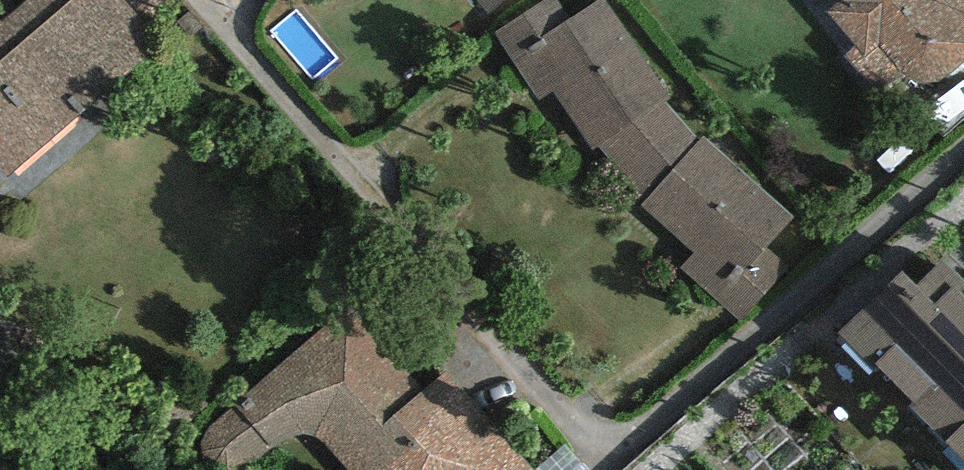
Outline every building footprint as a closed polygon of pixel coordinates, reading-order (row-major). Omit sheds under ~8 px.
[(6,177),(162,46),(138,20),(121,0),(26,0),(2,21),(0,19),(0,170),(6,177)] [(138,20),(161,0),(121,0),(138,20)] [(496,21),(523,0),(478,0),(496,21)] [(591,151),(598,146),(665,101),(670,98),(606,0),(600,0),(569,18),(557,0),(545,0),(495,32),(539,101),(554,93),(591,151)] [(840,1),(826,13),(856,46),(844,56),(878,93),(905,74),(912,79),(925,82),(935,83),(948,74),(963,60),(963,0),(838,0),(840,1)] [(741,321),(791,268),(768,249),(795,218),(704,137),(700,141),(665,101),(598,146),(644,200),(642,203),(694,253),(680,267),(741,321)] [(963,357),(963,295),(961,292),(963,288),(963,281),(942,261),(916,284),(902,271),(838,332),(875,372),(878,368),(915,403),(963,357)] [(426,387),(350,308),(233,403),(236,407),(212,425),(204,434),(199,443),(199,452),(202,459),(212,469),(241,469),(244,469),(269,447),(289,438),(305,433),(314,435),(325,442),(337,456),(426,387)] [(911,406),(963,462),(963,357),(915,403),(911,406)] [(447,371),(426,387),(337,456),(347,469),(532,469),(447,371)]
